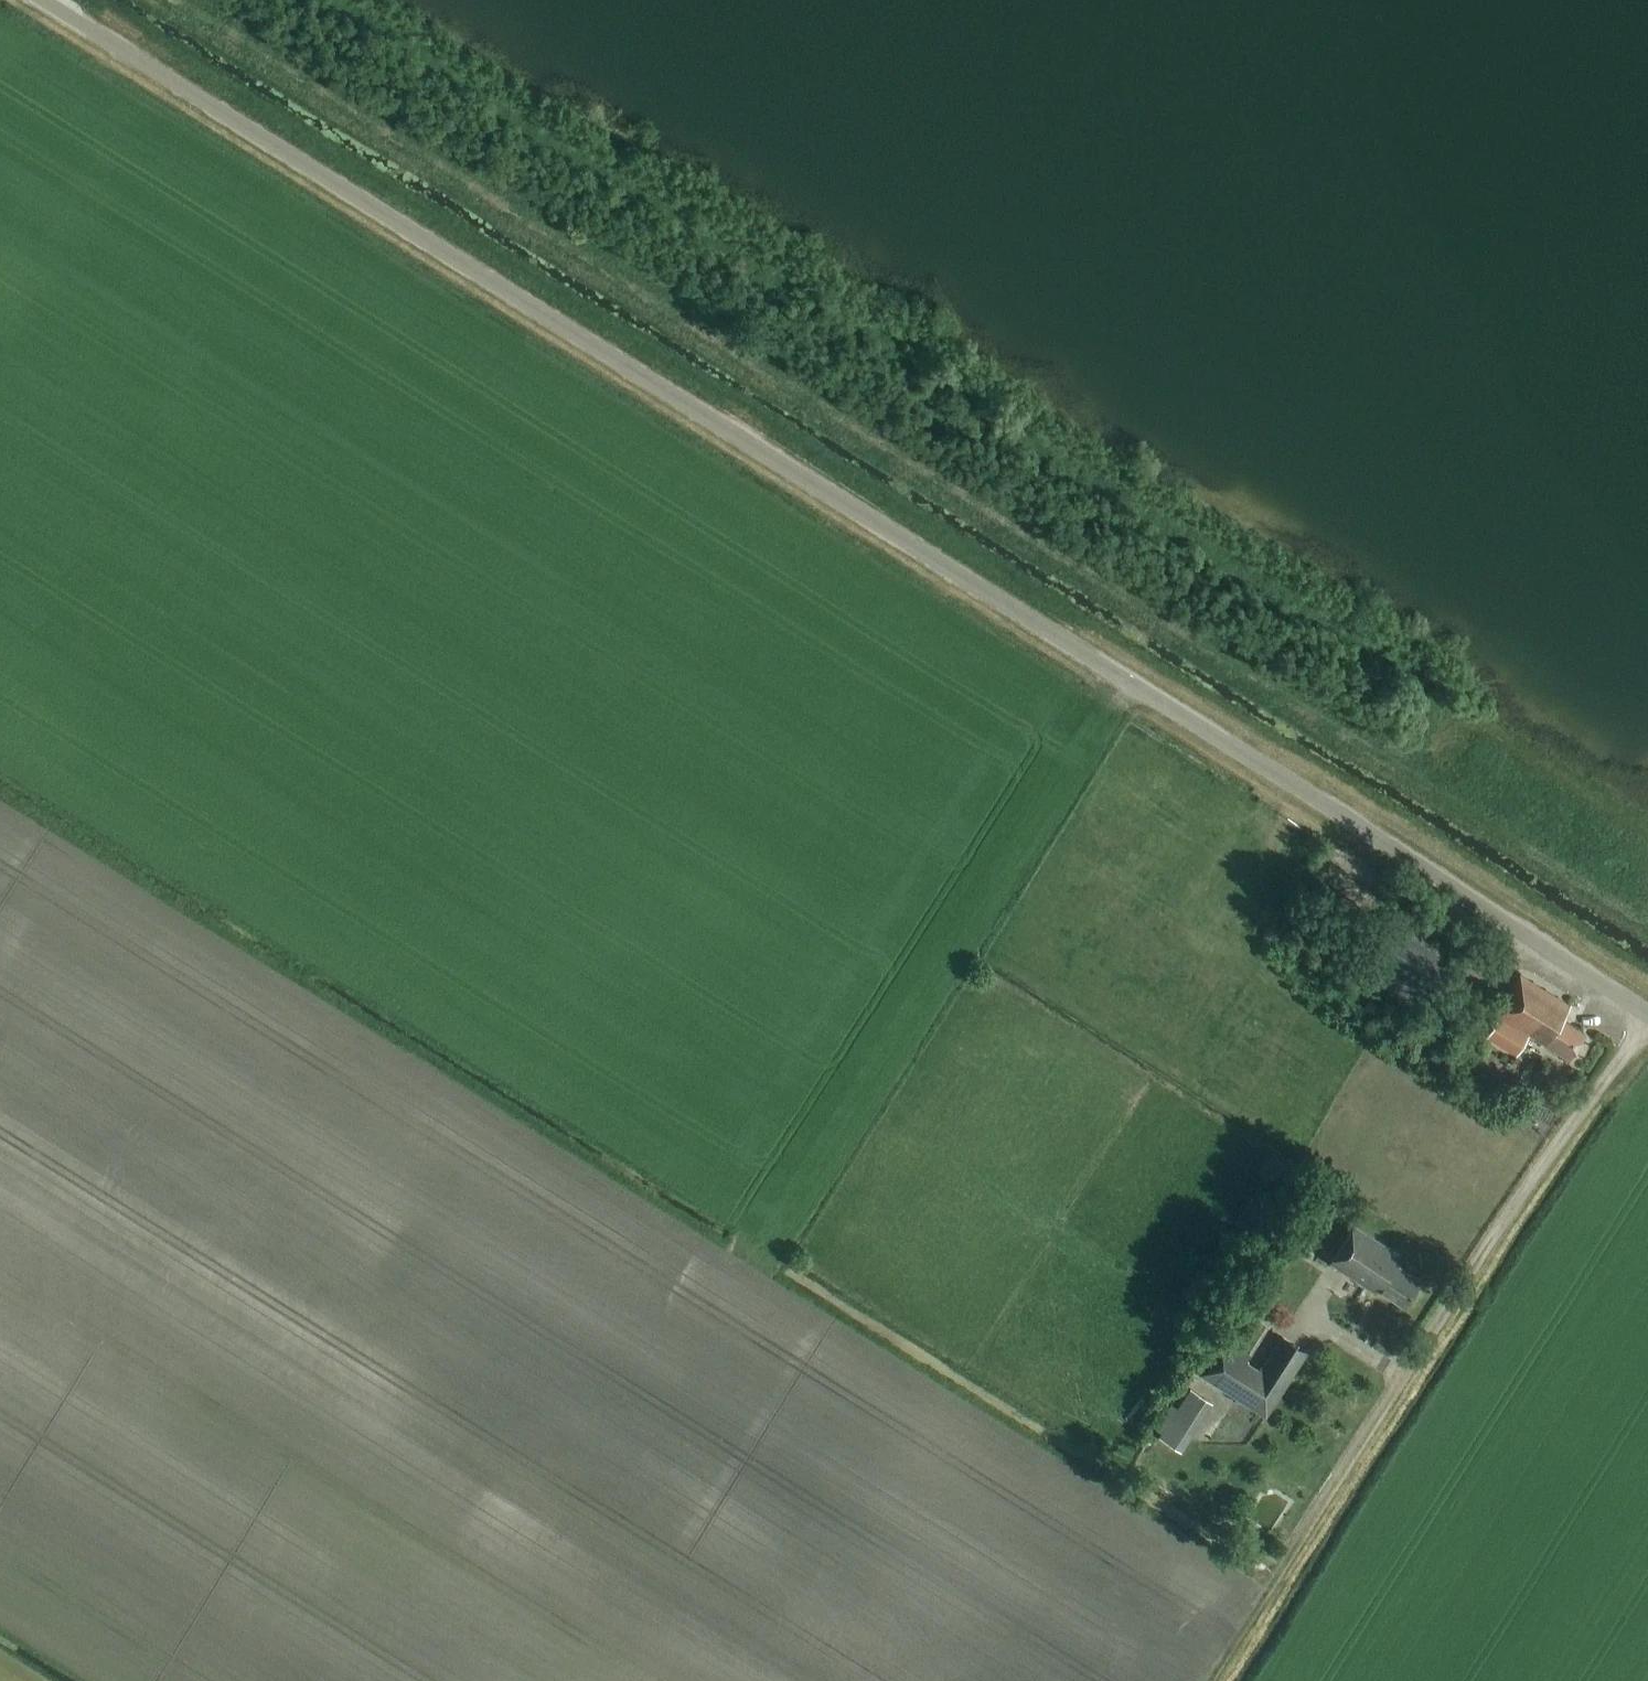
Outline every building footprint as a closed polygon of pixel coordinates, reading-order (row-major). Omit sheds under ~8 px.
[(1415,1002),(1452,945),(1395,908),(1358,966),(1415,1002)] [(1333,948),(1339,939),(1326,930),(1320,940),(1333,948)] [(1566,1060),(1584,1033),(1562,1018),(1570,1006),(1520,976),(1495,1016),(1498,1018),(1487,1036),(1516,1053),(1528,1034),(1566,1060)] [(1436,1067),(1445,1047),(1435,1043),(1426,1063),(1436,1067)] [(1402,1307),(1419,1281),(1393,1264),(1398,1256),(1353,1226),(1329,1263),(1365,1286),(1367,1284),(1402,1307)] [(1264,1417),(1305,1353),(1281,1338),(1259,1372),(1245,1362),(1249,1357),(1222,1339),(1199,1375),(1264,1417)] [(1159,1437),(1179,1450),(1209,1405),(1188,1391),(1159,1437)]
